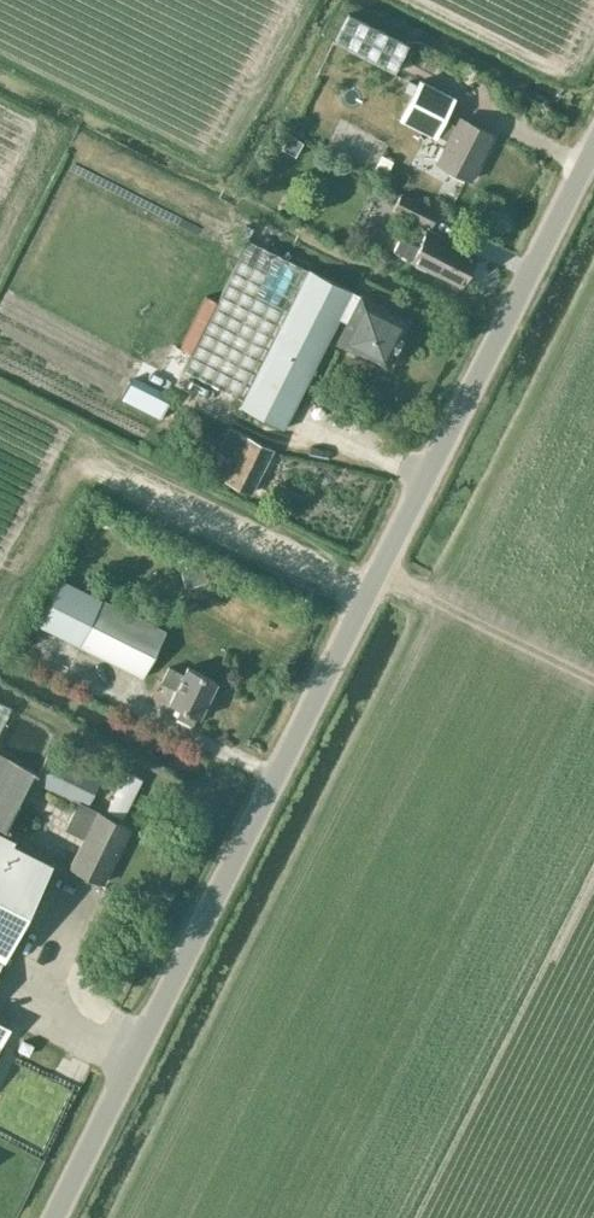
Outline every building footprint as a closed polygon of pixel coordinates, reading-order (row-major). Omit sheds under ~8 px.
[(393,72),(408,43),(348,13),(333,42),(393,72)] [(446,139),(435,161),(471,179),(494,134),(458,115),(454,123),(444,118),(455,96),(420,78),(400,118),(435,136),(437,133),(446,139)] [(400,190),(392,208),(430,227),(438,210),(400,190)] [(477,254),(426,228),(417,245),(402,238),(398,238),(393,250),(406,256),(411,258),(461,285),(477,254)] [(242,398),(308,268),(249,239),(185,368),(242,398)] [(242,398),(238,405),(283,427),(338,316),(348,321),(337,342),(385,365),(409,319),(336,285),(308,269),(242,398)] [(229,427),(207,471),(252,493),(274,449),(229,427)] [(63,579),(40,625),(143,676),(166,630),(63,579)] [(201,716),(219,681),(188,663),(183,672),(168,665),(160,681),(175,688),(168,701),(179,706),(175,715),(191,723),(196,714),(201,716)] [(12,706),(0,700),(0,731),(12,706)] [(34,780),(79,800),(88,804),(102,778),(49,751),(37,774),(34,780)] [(8,830),(34,780),(37,774),(0,754),(0,826),(8,830)] [(130,826),(79,802),(66,827),(85,837),(71,866),(103,882),(130,826)] [(51,864),(0,838),(0,967),(51,864)] [(11,1023),(7,1021),(0,1017),(0,1046),(11,1023)]
